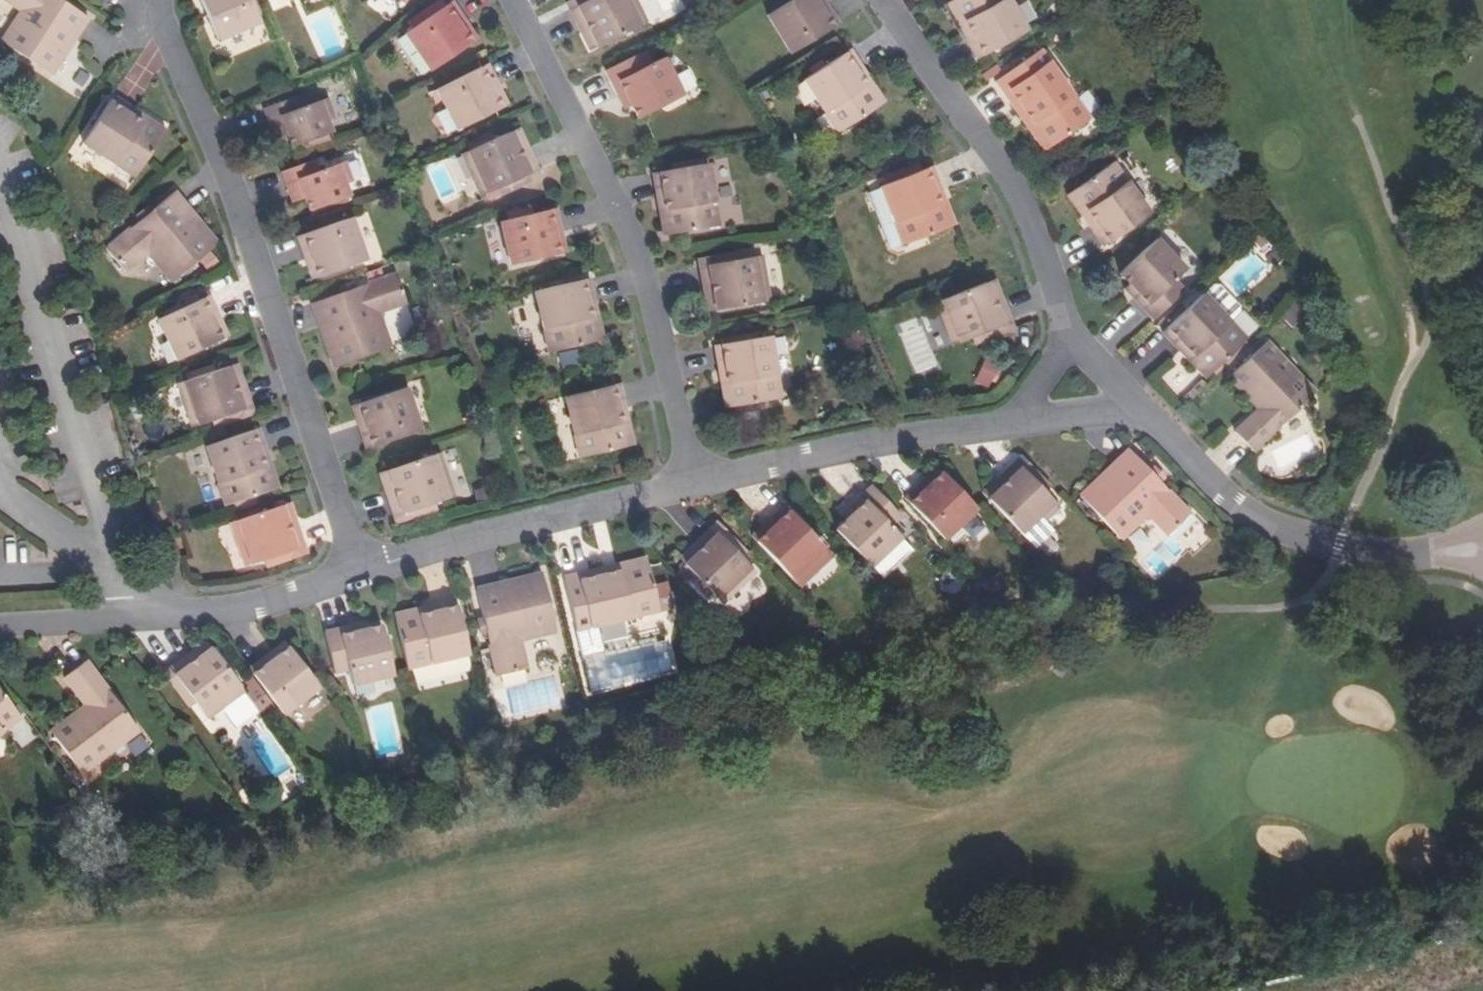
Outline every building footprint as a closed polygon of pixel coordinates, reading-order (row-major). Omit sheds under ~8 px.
[(89,18),(65,2),(61,0),(6,0),(22,11),(2,42),(47,73),(70,37),(75,39),(89,18)] [(218,41),(260,23),(250,0),(201,0),(218,41)] [(568,11),(591,0),(570,0),(565,3),(568,11)] [(568,11),(580,34),(589,30),(597,47),(638,27),(626,4),(633,0),(591,0),(568,11)] [(638,27),(646,23),(635,0),(633,0),(626,4),(638,27)] [(821,7),(816,0),(792,0),(766,16),(790,54),(839,24),(827,4),(821,7)] [(955,0),(953,0),(947,3),(965,36),(972,32),(955,0)] [(965,36),(978,58),(1027,30),(1010,0),(955,0),(972,32),(965,36)] [(470,42),(458,26),(465,21),(452,2),(404,34),(429,70),(470,42)] [(458,26),(470,42),(476,38),(465,21),(458,26)] [(589,30),(580,34),(588,51),(597,47),(589,30)] [(70,37),(47,73),(51,75),(75,39),(70,37)] [(879,106),(858,74),(865,69),(851,49),(803,80),(838,132),(879,106)] [(644,51),(606,70),(619,97),(625,94),(631,106),(637,118),(682,96),(664,58),(651,64),(644,51)] [(1017,100),(1050,146),(1089,119),(1041,51),(995,82),(1011,104),(1017,100)] [(500,109),(492,90),(499,86),(487,65),(437,91),(457,132),(500,109)] [(858,74),(879,106),(886,101),(865,69),(858,74)] [(492,90),(500,109),(508,105),(499,86),(492,90)] [(625,94),(619,97),(624,109),(631,106),(625,94)] [(162,137),(131,115),(134,109),(114,96),(83,143),(136,177),(162,137)] [(297,97),(264,110),(273,134),(285,131),(287,137),(292,148),(332,132),(328,120),(334,118),(326,98),(301,108),(297,97)] [(1017,100),(1011,104),(1044,150),(1050,146),(1017,100)] [(131,115),(162,137),(166,131),(134,109),(131,115)] [(518,150),(527,147),(519,129),(511,133),(518,150)] [(285,131),(273,134),(276,141),(287,137),(285,131)] [(497,188),(538,170),(527,147),(518,150),(511,133),(468,151),(478,174),(471,177),(479,196),(497,188)] [(478,174),(468,151),(461,155),(471,177),(478,174)] [(728,159),(712,160),(714,188),(730,187),(728,159)] [(314,160),(282,172),(290,198),(302,193),(305,199),(309,210),(348,196),(345,185),(351,181),(344,162),(318,171),(314,160)] [(1096,221),(1090,226),(1104,246),(1150,214),(1114,163),(1075,190),(1096,221)] [(666,197),(672,234),(719,226),(709,164),(653,173),(657,198),(666,197)] [(947,227),(934,192),(942,188),(933,166),(880,186),(902,244),(947,227)] [(541,177),(538,170),(497,188),(500,195),(541,177)] [(934,192),(947,227),(955,224),(942,188),(934,192)] [(1096,221),(1075,190),(1068,195),(1090,226),(1096,221)] [(191,212),(175,192),(151,212),(139,221),(106,248),(125,272),(148,254),(171,283),(214,248),(187,215),(191,212)] [(302,193),(290,198),(292,203),(305,199),(302,193)] [(666,197),(657,198),(663,235),(672,234),(666,197)] [(135,215),(139,221),(151,212),(146,206),(135,215)] [(558,254),(554,235),(562,233),(555,209),(500,223),(510,266),(558,254)] [(187,215),(214,248),(218,245),(191,212),(187,215)] [(312,258),(319,277),(365,260),(351,217),(297,236),(305,260),(312,258)] [(558,254),(567,252),(562,233),(554,235),(558,254)] [(1138,293),(1133,297),(1154,319),(1185,290),(1176,278),(1184,269),(1156,239),(1120,273),(1130,284),(1138,293)] [(698,258),(699,267),(744,259),(743,251),(698,258)] [(766,276),(763,256),(744,259),(699,267),(704,292),(713,290),(716,309),(761,302),(757,277),(766,276)] [(312,258),(305,260),(312,279),(319,277),(312,258)] [(406,302),(396,275),(355,289),(339,295),(312,304),(320,327),(324,326),(338,367),(389,348),(378,313),(406,302)] [(757,277),(761,302),(769,300),(766,276),(757,277)] [(595,341),(588,305),(594,304),(588,279),(534,292),(548,353),(595,341)] [(993,300),(1002,297),(995,279),(987,282),(993,300)] [(337,286),(339,295),(355,289),(352,281),(337,286)] [(951,343),(968,337),(1011,320),(1002,297),(993,300),(987,282),(944,298),(952,322),(944,324),(951,343)] [(1133,297),(1138,293),(1130,284),(1126,289),(1133,297)] [(1186,345),(1212,372),(1247,339),(1219,310),(1227,302),(1227,297),(1217,286),(1212,286),(1162,333),(1179,351),(1186,345)] [(713,290),(704,292),(707,311),(716,309),(713,290)] [(221,339),(214,321),(219,318),(209,295),(158,320),(177,360),(221,339)] [(952,322),(944,298),(935,301),(944,324),(952,322)] [(1282,314),(1292,326),(1306,313),(1295,302),(1282,314)] [(588,305),(595,341),(603,340),(594,304),(588,305)] [(214,321),(221,339),(227,336),(219,318),(214,321)] [(1014,329),(1011,320),(968,337),(972,345),(1014,329)] [(324,326),(320,327),(333,368),(338,367),(324,326)] [(903,339),(919,375),(939,366),(923,330),(903,339)] [(726,370),(733,406),(781,397),(770,336),(714,346),(719,371),(726,370)] [(1267,341),(1232,375),(1262,405),(1258,410),(1235,432),(1254,451),(1311,397),(1288,372),(1292,368),(1267,341)] [(1186,345),(1179,351),(1206,378),(1212,372),(1186,345)] [(1172,355),(1154,375),(1179,398),(1198,379),(1172,355)] [(235,384),(244,382),(238,364),(229,367),(235,384)] [(210,420),(252,407),(244,382),(235,384),(229,367),(185,381),(192,404),(185,406),(191,426),(210,420)] [(1288,372),(1311,397),(1316,393),(1292,368),(1288,372)] [(726,370),(719,371),(725,407),(733,406),(726,370)] [(1262,405),(1232,375),(1228,379),(1258,410),(1262,405)] [(192,404),(185,381),(178,384),(185,406),(192,404)] [(627,447),(618,409),(625,407),(620,383),(565,397),(579,458),(627,447)] [(365,424),(358,426),(365,450),(421,431),(407,388),(359,404),(365,424)] [(365,424),(359,404),(352,406),(358,426),(365,424)] [(255,415),(252,407),(210,420),(212,428),(255,415)] [(618,409),(627,447),(634,445),(625,407),(618,409)] [(271,491),(260,456),(267,453),(259,429),(206,447),(225,506),(271,491)] [(1160,482),(1150,471),(1129,449),(1111,466),(1115,470),(1084,500),(1121,539),(1148,514),(1169,535),(1190,514),(1160,482)] [(260,456),(271,491),(278,488),(267,453),(260,456)] [(440,480),(448,477),(440,453),(432,456),(440,480)] [(440,480),(432,456),(388,471),(395,490),(386,493),(394,516),(437,502),(454,496),(448,477),(440,480)] [(1022,456),(1016,461),(1046,493),(1051,488),(1022,456)] [(1045,520),(1059,507),(1046,493),(1016,461),(998,478),(1005,484),(990,498),(1022,532),(1040,515),(1045,520)] [(1115,470),(1111,466),(1080,496),(1084,500),(1115,470)] [(1155,466),(1150,471),(1160,482),(1166,477),(1155,466)] [(942,473),(938,468),(922,482),(928,487),(942,473)] [(395,490),(388,471),(380,474),(386,493),(395,490)] [(928,487),(910,503),(944,539),(978,508),(942,473),(928,487)] [(1005,484),(998,478),(983,492),(990,498),(1005,484)] [(905,498),(910,503),(928,487),(922,482),(905,498)] [(851,506),(855,511),(847,520),(836,530),(871,566),(900,538),(892,527),(901,518),(872,486),(851,506)] [(437,502),(394,516),(397,525),(440,511),(437,502)] [(296,521),(290,504),(282,506),(288,524),(296,521)] [(805,563),(815,574),(834,556),(784,504),(766,522),(772,527),(756,541),(791,577),(805,563)] [(243,566),(263,559),(304,545),(296,521),(288,524),(282,506),(237,521),(245,544),(237,547),(243,566)] [(855,511),(851,506),(842,515),(847,520),(855,511)] [(1040,515),(1022,532),(1027,538),(1045,520),(1040,515)] [(245,544),(237,521),(229,524),(237,547),(245,544)] [(717,521),(710,527),(741,559),(747,553),(717,521)] [(772,527),(766,522),(751,536),(756,541),(772,527)] [(740,585),(754,572),(741,559),(710,527),(692,544),(698,551),(684,564),(716,598),(735,580),(740,585)] [(698,551),(692,544),(678,558),(684,564),(698,551)] [(307,554),(304,545),(263,559),(265,568),(307,554)] [(1154,546),(1154,563),(1173,563),(1173,545),(1154,546)] [(593,578),(649,566),(647,557),(591,570),(593,578)] [(805,563),(791,577),(801,587),(815,574),(805,563)] [(577,631),(660,611),(649,566),(593,578),(591,570),(563,576),(577,631)] [(502,588),(544,578),(543,573),(500,583),(502,588)] [(477,588),(483,617),(487,633),(496,675),(526,669),(520,640),(555,632),(544,578),(502,588),(500,583),(477,588)] [(735,580),(716,598),(722,603),(740,585),(735,580)] [(458,607),(457,600),(430,605),(432,614),(458,607)] [(458,607),(432,614),(430,605),(395,613),(408,668),(468,654),(458,607)] [(479,635),(487,633),(483,617),(476,619),(479,635)] [(368,629),(366,621),(353,624),(355,632),(368,629)] [(368,629),(355,632),(353,624),(325,631),(334,673),(349,670),(352,684),(393,674),(382,625),(368,629)] [(212,648),(207,641),(190,653),(196,660),(212,648)] [(289,647),(285,641),(267,654),(271,660),(289,647)] [(289,647),(271,660),(267,654),(249,668),(282,714),(319,687),(289,647)] [(224,707),(219,701),(240,686),(212,648),(196,660),(190,653),(170,668),(197,704),(208,719),(224,707)] [(84,704),(89,710),(55,735),(83,773),(111,751),(109,748),(136,727),(87,661),(65,678),(84,704)] [(197,704),(170,668),(164,673),(190,708),(197,704)] [(224,707),(244,691),(240,686),(219,701),(224,707)] [(21,718),(0,691),(0,734),(21,718)] [(55,735),(89,710),(84,704),(51,731),(55,735)] [(8,730),(19,748),(34,739),(23,721),(8,730)] [(111,751),(138,730),(136,727),(109,748),(111,751)]
